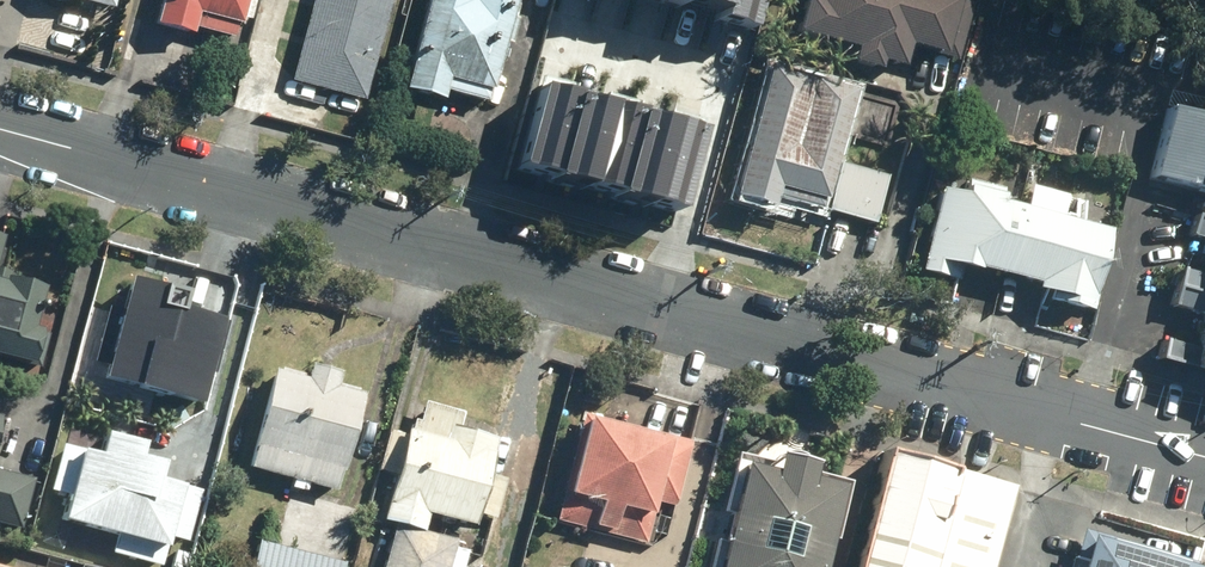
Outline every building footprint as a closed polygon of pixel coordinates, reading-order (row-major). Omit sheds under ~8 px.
[(110,17),(115,0),(46,0),(110,17)] [(148,20),(180,28),(183,17),(229,30),(237,0),(154,0),(148,20)] [(288,78),(366,98),(392,0),(309,0),(288,78)] [(403,85),(441,95),(444,85),(486,97),(512,0),(426,0),(403,85)] [(750,33),(759,0),(626,0),(750,33)] [(872,68),(876,52),(939,69),(957,0),(784,0),(773,42),(872,68)] [(896,99),(765,65),(731,193),(772,204),(777,185),(866,208),(875,172),(835,162),(844,128),(886,139),(896,99)] [(509,176),(669,218),(698,112),(538,69),(509,176)] [(1204,219),(1204,98),(1201,112),(1167,103),(1147,176),(1202,190),(1195,216),(1204,219)] [(1107,228),(940,189),(923,260),(1090,299),(1107,228)] [(1191,215),(1152,359),(1204,373),(1204,219),(1195,216),(1191,215)] [(39,361),(59,300),(24,289),(33,261),(2,251),(9,231),(0,228),(0,348),(39,361)] [(127,275),(103,375),(204,399),(223,319),(158,304),(163,284),(127,275)] [(360,388),(262,363),(238,460),(335,485),(360,388)] [(496,428),(416,398),(376,506),(421,523),(427,508),(464,522),(471,503),(486,509),(499,474),(481,468),(496,428)] [(699,435),(575,405),(555,488),(591,496),(584,523),(641,537),(650,501),(681,509),(699,435)] [(163,459),(67,437),(55,488),(67,491),(61,518),(165,542),(167,534),(187,539),(200,482),(160,472),(163,459)] [(697,566),(813,566),(837,476),(727,448),(697,566)] [(884,453),(854,566),(995,566),(1016,488),(884,453)] [(22,523),(37,475),(0,464),(0,517),(22,523)] [(293,494),(280,542),(249,534),(240,566),(339,566),(354,510),(293,494)] [(395,528),(383,566),(461,566),(466,550),(395,528)] [(1080,536),(1072,566),(1198,566),(1199,566),(1080,536)] [(0,553),(0,566),(51,566),(0,553)]
